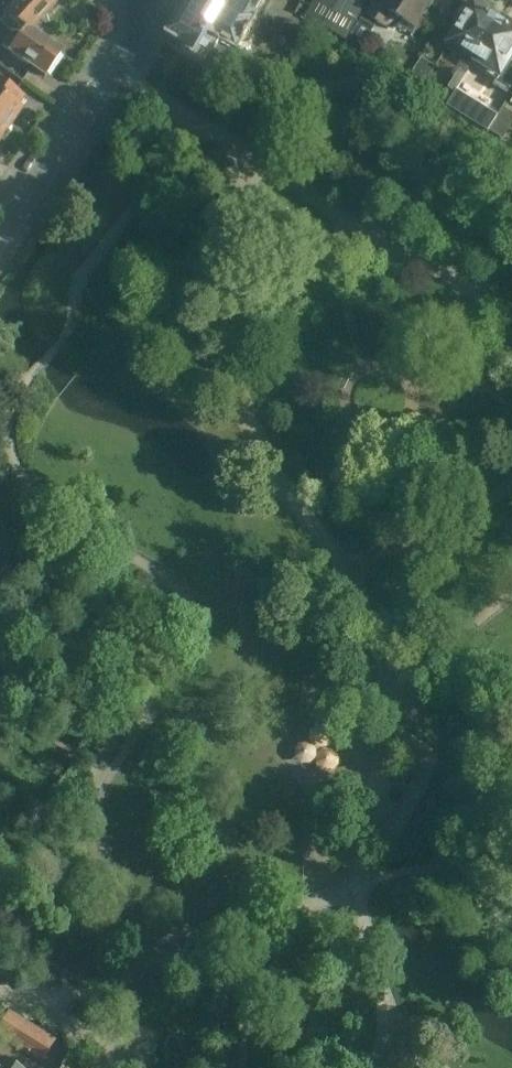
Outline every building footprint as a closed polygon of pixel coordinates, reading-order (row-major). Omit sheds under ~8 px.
[(33,33),(39,32),(38,24),(55,5),(49,0),(21,0),(0,23),(0,26),(9,36),(33,33)] [(206,70),(207,68),(212,71),(215,72),(217,72),(219,73),(223,72),(227,71),(229,71),(231,70),(232,69),(235,66),(236,65),(239,58),(245,48),(251,47),(255,41),(252,34),(258,25),(256,24),(270,1),(269,0),(190,0),(167,40),(172,44),(169,49),(206,70)] [(311,10),(317,14),(325,0),(316,0),(311,10)] [(364,16),(381,26),(389,31),(394,31),(398,29),(403,22),(417,31),(428,13),(429,6),(432,0),(391,0),(390,2),(387,0),(374,0),(364,16)] [(473,65),(501,20),(475,4),(448,49),(473,65)] [(473,65),(498,81),(494,86),(507,94),(511,86),(511,27),(501,20),(473,65)] [(9,36),(0,49),(44,79),(61,55),(40,40),(39,32),(33,33),(9,36)] [(422,58),(411,77),(426,86),(437,67),(422,58)] [(459,71),(446,93),(453,98),(467,76),(459,71)] [(469,94),(477,82),(467,76),(453,98),(458,101),(464,92),(469,94)] [(8,129),(25,104),(0,87),(0,124),(8,129)] [(503,138),(511,124),(511,115),(505,110),(492,131),(503,138)] [(308,747),(303,747),(302,747),(298,755),(302,759),(306,763),(314,757),(316,760),(319,760),(319,764),(326,769),(335,764),(335,759),(330,754),(327,754),(327,748),(325,744),(329,741),(329,734),(324,730),(318,729),(313,735),(313,741),(316,745),(312,750),(308,747)] [(4,1067),(60,1067),(63,1062),(64,1063),(64,1062),(69,1055),(53,1045),(33,1032),(8,1015),(5,1018),(0,1026),(0,1065),(4,1067)]
